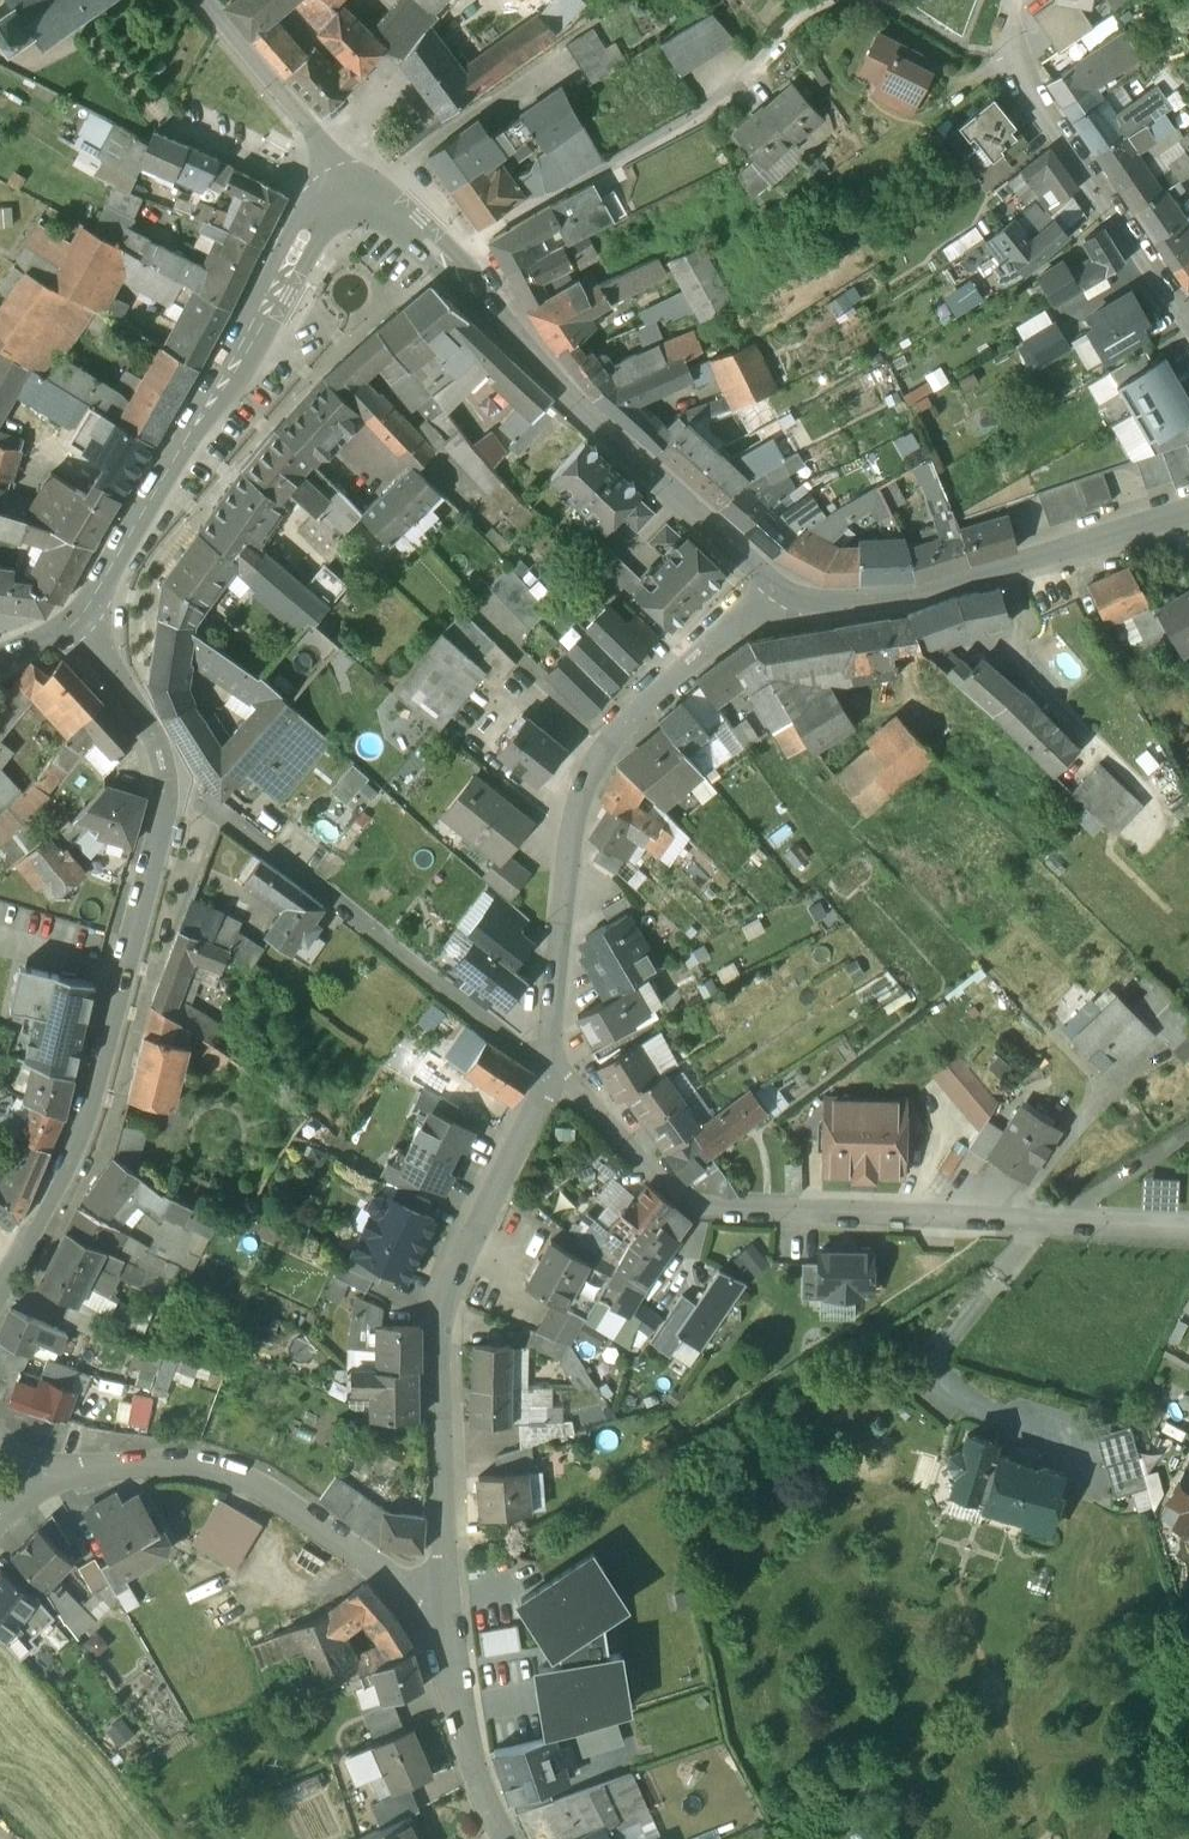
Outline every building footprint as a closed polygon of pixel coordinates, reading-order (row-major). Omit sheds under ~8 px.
[(11,1),(0,8),(0,41),(7,52),(33,33),(40,42),(44,43),(44,44),(48,41),(48,40),(66,28),(70,25),(88,12),(92,10),(92,9),(105,0),(10,0),(11,1)] [(225,7),(251,37),(274,19),(285,10),(293,4),(298,0),(236,0),(225,7)] [(324,0),(298,0),(293,4),(317,33),(319,31),(338,12),(329,4),(324,0)] [(418,0),(414,0),(411,3),(397,20),(419,39),(428,28),(437,15),(435,14),(418,0)] [(435,14),(439,10),(448,0),(418,0),(435,14)] [(581,0),(543,0),(530,12),(540,22),(555,36),(586,5),(581,0)] [(1055,4),(1082,9),(1092,11),(1094,0),(1055,0),(1055,4)] [(1082,9),(1055,4),(1035,15),(1059,52),(1094,28),(1082,9)] [(285,10),(274,19),(286,33),(297,24),(285,10)] [(376,45),(338,12),(319,31),(341,58),(348,65),(360,77),(383,52),(376,45)] [(712,15),(662,46),(680,77),(736,42),(712,15)] [(286,33),(274,19),(251,37),(288,76),(307,57),(286,33)] [(419,39),(397,20),(376,45),(383,52),(401,62),(419,39)] [(555,36),(540,22),(481,63),(493,80),(556,37),(555,36)] [(435,38),(428,28),(419,39),(401,62),(423,91),(455,66),(435,38)] [(617,71),(593,31),(567,47),(591,87),(617,71)] [(908,48),(878,32),(863,62),(883,72),(873,92),(910,111),(931,70),(910,60),(914,52),(908,49),(908,48)] [(1124,32),(1074,65),(1090,89),(1094,86),(1111,75),(1134,60),(1140,56),(1124,32)] [(338,75),(313,50),(307,57),(288,76),(322,115),(351,88),(350,87),(360,77),(348,65),(338,75)] [(1140,56),(1134,60),(1140,67),(1148,61),(1143,54),(1140,56)] [(1134,60),(1111,75),(1115,82),(1130,72),(1131,73),(1140,67),(1134,60)] [(1090,89),(1074,65),(1047,83),(1063,106),(1090,89)] [(455,66),(423,91),(442,118),(475,92),(455,66)] [(794,84),(765,110),(792,141),(794,143),(823,117),(794,84)] [(1115,117),(1094,86),(1090,89),(1063,106),(1095,153),(1122,135),(1124,139),(1129,135),(1128,134),(1145,124),(1132,106),(1115,117)] [(1158,87),(1131,105),(1132,106),(1145,124),(1146,123),(1163,112),(1172,106),(1158,87)] [(561,89),(491,138),(479,121),(429,155),(452,187),(475,171),(478,175),(499,160),(522,144),(534,136),(571,110),(574,108),(561,89)] [(1020,131),(992,97),(958,125),(976,147),(979,144),(992,159),(1001,152),(998,149),(1020,131)] [(110,121),(79,105),(69,122),(100,138),(110,121)] [(765,110),(763,108),(735,134),(763,167),(792,141),(765,110)] [(571,110),(534,136),(545,153),(546,154),(583,128),(571,110)] [(1163,112),(1146,123),(1155,138),(1173,127),(1163,112)] [(120,127),(110,121),(100,138),(91,154),(103,160),(117,167),(126,153),(138,135),(122,123),(120,127)] [(100,138),(69,122),(64,130),(61,137),(91,154),(100,138)] [(1145,124),(1128,134),(1129,135),(1138,148),(1155,138),(1146,123),(1145,124)] [(583,128),(546,154),(545,153),(537,159),(545,171),(541,173),(545,193),(555,191),(602,165),(583,128)] [(1020,131),(998,149),(1001,152),(1007,159),(1029,142),(1020,131)] [(188,146),(154,132),(147,142),(142,162),(140,170),(156,177),(155,179),(172,186),(175,178),(174,177),(188,146)] [(138,135),(126,153),(142,162),(147,142),(138,135)] [(1124,139),(1122,135),(1095,153),(1096,154),(1106,169),(1134,151),(1138,148),(1129,135),(1124,139)] [(1185,181),(1188,178),(1188,148),(1181,138),(1162,154),(1185,181)] [(522,144),(499,160),(506,170),(530,155),(522,144)] [(218,160),(188,146),(174,177),(175,178),(192,185),(195,187),(208,183),(218,162),(218,160)] [(1077,188),(1048,149),(1008,179),(1019,194),(1034,183),(1041,193),(1052,185),(1062,198),(1070,193),(1077,188)] [(1134,151),(1106,169),(1135,211),(1161,192),(1134,151)] [(142,162),(126,153),(117,167),(136,177),(140,170),(142,162)] [(103,160),(95,176),(114,186),(127,193),(136,177),(117,167),(103,160)] [(499,160),(478,175),(475,171),(452,187),(480,227),(526,197),(506,170),(499,160)] [(286,195),(218,162),(208,183),(238,199),(241,194),(248,197),(278,212),(286,195)] [(192,185),(175,178),(172,186),(188,193),(192,185)] [(127,193),(114,186),(105,204),(134,218),(143,200),(127,193)] [(590,188),(552,210),(561,226),(557,228),(566,245),(587,235),(599,229),(614,222),(601,199),(596,189),(590,188)] [(1161,192),(1135,211),(1154,240),(1185,218),(1165,190),(1161,192)] [(627,216),(614,192),(601,199),(614,222),(627,216)] [(1051,206),(1046,209),(1052,215),(1065,211),(1077,204),(1070,193),(1062,198),(1051,206)] [(1051,206),(1044,197),(1039,196),(1034,199),(1043,211),(1046,209),(1051,206)] [(278,212),(248,197),(232,231),(237,233),(238,233),(262,245),(278,212)] [(1043,211),(1034,199),(1022,209),(1036,226),(1041,231),(1055,219),(1052,215),(1046,209),(1043,211)] [(198,204),(177,200),(174,210),(193,216),(198,204)] [(105,204),(94,231),(119,246),(134,218),(105,204)] [(213,211),(198,204),(193,216),(204,220),(208,222),(213,211)] [(537,215),(488,244),(507,276),(534,262),(525,247),(557,228),(561,226),(552,210),(550,208),(537,215)] [(228,215),(213,211),(208,222),(222,227),(228,215)] [(1153,240),(1186,289),(1188,287),(1188,217),(1188,216),(1154,240),(1153,240)] [(1041,231),(1032,239),(1027,234),(1013,218),(995,233),(996,234),(963,256),(971,268),(978,263),(985,273),(994,266),(1005,280),(1015,276),(1023,269),(1024,271),(1067,234),(1055,219),(1041,231)] [(221,240),(226,228),(222,227),(208,222),(204,220),(199,231),(221,240)] [(73,246),(39,226),(17,265),(27,270),(51,284),(73,246)] [(94,231),(84,226),(73,246),(51,284),(85,303),(96,286),(110,263),(119,246),(94,231)] [(1036,226),(1027,234),(1032,239),(1041,231),(1036,226)] [(1125,260),(1104,226),(1087,237),(1099,257),(1107,270),(1125,260)] [(232,231),(226,228),(221,240),(214,255),(249,272),(262,245),(238,233),(237,233),(232,231)] [(566,245),(563,247),(572,265),(596,250),(608,244),(599,229),(566,245)] [(207,267),(150,241),(142,259),(186,283),(191,275),(200,281),(207,267)] [(142,259),(119,246),(110,263),(186,306),(196,289),(186,283),(142,259)] [(534,262),(507,276),(527,310),(549,298),(541,284),(574,267),(572,265),(563,247),(534,262)] [(696,249),(660,264),(666,275),(676,294),(636,315),(643,330),(662,320),(666,329),(695,314),(699,321),(727,307),(696,249)] [(1075,261),(1070,253),(1064,259),(1068,265),(1075,261)] [(249,272),(214,255),(207,267),(200,281),(196,289),(230,308),(249,272)] [(1099,257),(1087,264),(1095,278),(1107,270),(1099,257)] [(657,259),(636,267),(623,273),(634,293),(666,275),(660,264),(657,259)] [(1068,265),(1064,259),(1047,269),(1063,296),(1081,286),(1072,273),(1068,265)] [(1087,264),(1072,273),(1081,286),(1095,278),(1087,264)] [(46,378),(59,359),(96,309),(85,303),(51,284),(27,270),(0,308),(0,350),(46,378)] [(623,273),(598,286),(610,306),(634,293),(623,273)] [(200,281),(191,275),(186,283),(196,289),(200,281)] [(995,278),(979,290),(973,281),(962,288),(974,306),(986,299),(987,300),(1004,289),(995,278)] [(549,298),(527,310),(548,340),(549,340),(559,355),(570,369),(586,356),(576,343),(585,337),(592,329),(586,319),(597,313),(587,293),(579,281),(549,298)] [(119,298),(96,286),(85,303),(96,309),(109,316),(112,310),(119,298)] [(515,364),(433,286),(431,286),(405,309),(435,347),(452,338),(497,382),(515,364)] [(610,306),(598,286),(587,293),(597,313),(610,306)] [(230,308),(196,289),(186,306),(165,347),(199,367),(230,308)] [(1129,292),(1091,314),(1096,324),(1089,329),(1105,356),(1144,333),(1137,322),(1144,318),(1129,292)] [(405,309),(360,346),(347,359),(365,377),(378,366),(390,378),(397,379),(435,347),(405,309)] [(121,315),(112,310),(109,316),(118,321),(121,315)] [(1052,321),(1024,337),(1038,362),(1067,345),(1052,321)] [(754,342),(713,360),(732,400),(736,408),(766,394),(767,394),(777,390),(754,342)] [(678,344),(672,347),(677,363),(683,360),(678,344)] [(165,347),(161,346),(153,361),(190,382),(199,367),(165,347)] [(616,370),(608,374),(620,388),(655,373),(677,363),(672,347),(616,370)] [(469,365),(452,350),(443,357),(441,355),(439,358),(456,377),(469,365)] [(0,351),(0,418),(18,389),(30,369),(0,351)] [(586,356),(570,369),(595,399),(620,388),(608,374),(602,366),(598,361),(591,353),(586,356)] [(608,361),(604,356),(598,361),(602,366),(608,361)] [(1162,357),(1116,384),(1132,411),(1178,385),(1162,357)] [(120,396),(59,359),(46,378),(89,404),(104,414),(117,422),(126,408),(116,402),(120,396)] [(365,377),(347,359),(326,379),(342,395),(343,395),(360,413),(368,421),(385,404),(362,379),(365,377)] [(677,363),(655,373),(664,393),(694,379),(683,360),(677,363)] [(190,382),(153,361),(130,401),(128,404),(126,408),(117,422),(154,443),(190,382)] [(616,370),(608,361),(602,366),(608,374),(616,370)] [(554,401),(515,364),(497,382),(523,406),(518,411),(532,424),(543,412),(554,401)] [(945,365),(926,371),(931,387),(951,382),(945,365)] [(46,378),(30,369),(18,389),(77,425),(89,404),(46,378)] [(620,388),(595,399),(634,433),(648,419),(631,413),(630,410),(648,402),(648,401),(664,393),(655,373),(620,388)] [(326,379),(277,430),(305,457),(312,464),(318,457),(329,456),(328,446),(360,413),(343,395),(342,395),(326,379)] [(505,453),(451,380),(434,393),(437,398),(455,424),(472,446),(492,469),(505,453)] [(1132,411),(1147,438),(1155,434),(1185,417),(1188,414),(1188,404),(1178,385),(1132,411)] [(766,394),(736,408),(743,421),(750,434),(756,431),(780,417),(767,394),(766,394)] [(455,424),(437,398),(421,411),(440,434),(455,424)] [(732,400),(679,420),(684,425),(684,426),(688,424),(736,408),(732,400)] [(77,425),(67,441),(83,451),(104,414),(89,404),(77,425)] [(433,456),(385,404),(368,421),(413,467),(417,471),(433,456)] [(736,408),(688,424),(703,438),(743,421),(736,408)] [(532,424),(518,411),(501,429),(515,442),(523,434),(532,424)] [(532,424),(523,434),(531,441),(551,419),(543,412),(532,424)] [(117,422),(104,414),(83,451),(106,464),(96,480),(123,495),(154,443),(117,422)] [(780,417),(756,431),(765,443),(788,431),(780,417)] [(1155,434),(1161,449),(1186,441),(1188,440),(1188,424),(1185,417),(1155,434)] [(665,436),(648,419),(634,433),(658,453),(684,425),(679,420),(665,436)] [(703,438),(688,424),(684,426),(684,425),(658,453),(687,479),(691,474),(695,478),(718,452),(703,438)] [(305,457),(277,430),(254,457),(243,472),(271,495),(279,501),(289,490),(299,478),(290,470),(305,457)] [(718,452),(695,478),(724,504),(743,485),(746,482),(765,471),(785,459),(788,457),(800,451),(788,431),(765,443),(730,463),(718,452)] [(22,441),(5,434),(3,443),(20,448),(22,441)] [(1161,449),(1161,450),(1162,450),(1173,479),(1172,479),(1175,487),(1188,482),(1188,449),(1186,441),(1161,449)] [(0,442),(0,478),(12,481),(22,449),(20,448),(3,443),(0,442)] [(609,466),(585,442),(550,478),(605,530),(620,515),(637,497),(639,494),(616,472),(612,476),(605,469),(609,466)] [(46,450),(36,447),(35,453),(44,456),(46,450)] [(554,460),(541,448),(529,461),(542,473),(554,460)] [(1173,479),(1162,450),(1161,450),(1135,459),(1146,488),(1172,479),(1173,479)] [(943,485),(930,454),(912,465),(926,495),(927,494),(943,485)] [(785,459),(765,471),(771,481),(794,467),(788,457),(785,459)] [(413,467),(362,515),(390,544),(440,494),(417,471),(413,467)] [(1102,469),(1074,479),(1080,494),(1107,485),(1102,469)] [(765,471),(746,482),(743,485),(751,493),(771,481),(765,471)] [(243,472),(200,532),(233,556),(248,536),(261,547),(277,524),(261,510),(271,495),(243,472)] [(74,486),(51,473),(35,501),(61,509),(74,486)] [(312,488),(300,477),(299,478),(289,490),(301,501),(308,493),(312,488)] [(1074,479),(1038,491),(1045,510),(1081,497),(1080,494),(1074,479)] [(87,494),(74,486),(61,509),(50,527),(58,531),(93,545),(123,495),(96,480),(87,494)] [(724,504),(720,508),(747,532),(769,509),(751,493),(743,485),(724,504)] [(878,485),(838,507),(844,521),(875,507),(880,517),(891,512),(878,485)] [(943,485),(927,494),(935,515),(952,507),(943,485)] [(1107,485),(1080,494),(1081,497),(1085,509),(1112,500),(1107,485)] [(35,501),(7,493),(1,511),(27,518),(50,527),(61,509),(35,501)] [(314,499),(308,493),(301,501),(307,506),(314,499)] [(362,515),(341,493),(323,513),(319,517),(341,537),(362,515)] [(656,514),(637,497),(620,515),(639,533),(656,514)] [(1081,497),(1045,510),(1050,524),(1086,512),(1085,509),(1081,497)] [(830,502),(822,508),(827,515),(835,509),(830,502)] [(323,513),(316,506),(312,511),(314,512),(319,517),(323,513)] [(798,536),(773,556),(821,582),(859,581),(859,543),(844,553),(827,543),(845,524),(844,521),(838,507),(835,509),(827,515),(813,526),(798,536)] [(952,507),(935,515),(942,537),(961,531),(960,530),(958,522),(952,507)] [(901,508),(892,512),(895,518),(904,513),(901,508)] [(769,509),(747,532),(773,556),(798,536),(783,522),(769,509)] [(813,526),(799,509),(783,522),(798,536),(813,526)] [(22,537),(23,535),(27,518),(1,511),(0,511),(0,531),(22,537)] [(319,517),(314,512),(298,527),(331,560),(346,542),(341,537),(319,517)] [(891,512),(880,517),(888,533),(899,528),(895,518),(892,512),(891,512)] [(989,522),(960,530),(961,531),(970,562),(971,562),(971,561),(1017,548),(1010,517),(990,523),(989,522)] [(50,527),(27,518),(23,535),(51,545),(58,531),(50,527)] [(666,524),(649,542),(668,560),(684,542),(666,524)] [(32,584),(30,587),(57,599),(63,602),(93,545),(58,531),(51,545),(32,584)] [(930,546),(911,551),(916,578),(970,562),(961,531),(942,537),(929,541),(930,546)] [(200,532),(166,581),(159,616),(195,624),(234,566),(239,560),(233,556),(200,532)] [(261,547),(248,536),(233,556),(239,560),(234,566),(303,626),(309,619),(315,623),(329,606),(307,586),(261,547)] [(645,584),(596,537),(578,557),(627,605),(637,594),(636,593),(645,584)] [(724,574),(688,539),(684,542),(668,560),(645,584),(636,593),(637,594),(673,628),(724,574)] [(906,541),(859,543),(859,581),(913,579),(916,578),(911,551),(906,541)] [(348,584),(326,565),(307,586),(329,606),(348,584)] [(509,565),(489,585),(529,628),(550,609),(509,565)] [(1130,566),(1089,584),(1106,624),(1132,612),(1150,603),(1139,586),(1130,566)] [(0,567),(0,611),(27,614),(30,587),(32,584),(13,582),(15,569),(0,567)] [(57,599),(30,587),(27,614),(46,618),(57,599)] [(956,597),(908,616),(920,649),(922,651),(967,634),(986,628),(986,629),(990,631),(999,628),(1001,624),(1000,619),(1012,615),(1010,612),(1006,615),(998,588),(956,597)] [(1154,610),(1181,653),(1188,648),(1188,588),(1154,610)] [(1150,603),(1132,612),(1143,636),(1144,637),(1164,626),(1150,603)] [(626,625),(607,606),(586,628),(587,629),(588,629),(626,667),(627,667),(647,646),(645,644),(626,625)] [(463,610),(442,630),(456,642),(475,622),(463,610)] [(656,633),(637,614),(626,625),(645,644),(656,633)] [(195,624),(159,616),(148,681),(163,714),(177,733),(207,720),(192,704),(185,685),(192,645),(202,649),(205,638),(194,630),(195,624)] [(887,619),(837,627),(843,667),(844,672),(853,671),(874,667),(876,678),(897,675),(895,667),(933,661),(922,651),(920,649),(908,616),(888,619),(887,619)] [(475,622),(456,642),(466,651),(485,631),(475,622)] [(1164,626),(1144,637),(1143,636),(1137,640),(1148,659),(1174,643),(1164,626)] [(837,628),(750,642),(769,679),(796,674),(843,667),(837,628)] [(626,667),(588,629),(587,629),(567,650),(568,652),(569,651),(607,690),(608,689),(628,669),(627,667),(626,667)] [(456,642),(442,630),(393,688),(439,725),(482,673),(485,669),(477,662),(466,651),(456,642)] [(485,631),(466,651),(477,662),(496,642),(485,631)] [(259,675),(205,638),(202,649),(198,661),(261,704),(274,689),(259,675)] [(515,661),(496,642),(477,662),(485,669),(482,673),(496,684),(515,661)] [(750,642),(697,679),(701,685),(716,707),(733,694),(730,690),(743,681),(774,731),(793,719),(770,681),(769,679),(750,642)] [(607,690),(569,651),(568,652),(548,672),(588,713),(609,691),(608,689),(607,690)] [(104,703),(63,659),(49,676),(50,677),(39,692),(73,730),(104,703)] [(1016,693),(982,660),(972,671),(960,659),(946,673),(950,676),(991,714),(1053,774),(1078,746),(1019,690),(1016,693)] [(49,676),(33,662),(20,678),(37,693),(39,692),(50,677),(49,676)] [(874,667),(853,671),(855,681),(876,678),(874,667)] [(796,674),(769,679),(793,719),(811,750),(853,722),(835,692),(828,689),(811,698),(796,674)] [(0,703),(0,739),(37,693),(20,678),(0,703)] [(716,707),(701,685),(681,701),(709,735),(726,721),(716,707)] [(224,747),(207,720),(177,733),(205,774),(224,795),(245,772),(299,713),(274,689),(261,704),(224,747)] [(709,735),(681,701),(659,720),(665,727),(686,753),(709,735)] [(71,733),(55,755),(68,768),(95,734),(101,740),(116,754),(117,753),(136,738),(104,703),(73,730),(71,733)] [(299,713),(245,772),(269,794),(321,733),(299,713)] [(567,747),(526,714),(497,749),(538,783),(567,747)] [(901,719),(834,774),(865,813),(934,755),(901,719)] [(709,735),(686,753),(697,766),(704,775),(745,748),(731,728),(726,721),(709,735)] [(754,742),(740,721),(731,728),(745,748),(754,742)] [(665,727),(618,766),(619,767),(640,783),(656,801),(697,766),(686,753),(665,727)] [(64,728),(30,775),(36,781),(55,755),(71,733),(64,728)] [(101,740),(87,754),(104,771),(107,772),(122,758),(117,753),(116,754),(101,740)] [(4,811),(11,804),(36,781),(30,775),(0,744),(0,807),(4,811)] [(55,755),(36,781),(49,792),(68,768),(55,755)] [(355,804),(376,781),(357,763),(335,786),(355,804)] [(1072,791),(1089,808),(1118,779),(1101,763),(1072,791)] [(664,824),(641,809),(628,802),(628,801),(640,783),(619,767),(599,799),(609,806),(628,820),(630,817),(650,833),(655,837),(664,824)] [(533,820),(475,773),(443,812),(499,857),(501,859),(506,853),(533,820)] [(1118,779),(1089,808),(1111,831),(1140,802),(1118,779)] [(36,781),(11,804),(25,822),(26,821),(49,792),(36,781)] [(656,801),(640,783),(628,801),(641,809),(664,824),(670,816),(656,801)] [(106,787),(81,815),(91,823),(103,828),(99,838),(132,844),(145,799),(106,787)] [(0,814),(0,848),(25,822),(11,804),(4,811),(0,814)] [(628,820),(609,806),(591,834),(604,842),(626,856),(638,837),(643,842),(650,833),(630,817),(628,820)] [(91,823),(81,815),(75,822),(79,831),(80,832),(91,823)] [(655,837),(650,833),(643,842),(658,855),(679,825),(670,816),(664,824),(655,837)] [(72,819),(51,837),(61,849),(79,831),(75,822),(72,819)] [(0,848),(0,859),(9,868),(29,853),(45,841),(26,821),(25,822),(0,848)] [(61,849),(51,837),(46,841),(45,841),(29,853),(53,883),(62,895),(82,877),(61,849)] [(626,856),(604,842),(594,858),(615,872),(626,856)] [(506,853),(501,859),(499,857),(483,876),(500,891),(507,897),(530,872),(506,853)] [(300,887),(261,859),(242,884),(250,889),(254,882),(287,905),(266,936),(291,954),(301,940),(317,917),(324,907),(300,887)] [(62,895),(53,883),(45,890),(54,902),(62,895)] [(529,917),(507,897),(507,898),(500,891),(488,906),(518,930),(529,917)] [(628,895),(604,909),(611,922),(628,912),(629,914),(637,910),(628,895)] [(223,912),(192,899),(179,931),(210,942),(220,915),(222,915),(223,912)] [(518,930),(488,906),(467,933),(475,939),(475,938),(511,966),(511,965),(531,940),(518,930)] [(611,922),(587,936),(593,947),(583,952),(609,997),(647,975),(659,968),(629,914),(628,912),(611,922)] [(222,915),(220,915),(210,942),(230,950),(230,951),(257,969),(265,951),(235,934),(239,924),(222,915)] [(317,917),(301,940),(307,944),(314,933),(323,921),(317,917)] [(210,942),(179,931),(168,962),(160,982),(179,989),(190,960),(191,956),(196,958),(223,968),(230,951),(230,950),(210,942)] [(314,933),(307,944),(301,940),(291,954),(309,966),(326,941),(314,933)] [(511,966),(475,938),(475,939),(455,964),(464,970),(495,996),(506,1004),(526,977),(511,965),(511,966)] [(21,1010),(37,1015),(24,1060),(72,1078),(95,983),(31,968),(21,1010)] [(495,996),(464,970),(454,983),(486,1008),(495,996)] [(609,997),(579,1014),(595,1043),(649,1012),(647,1010),(662,1001),(647,975),(609,997)] [(181,997),(177,994),(179,990),(179,989),(160,982),(152,1004),(191,1030),(209,1042),(221,1023),(181,997)] [(1119,995),(1072,1039),(1101,1069),(1125,1046),(1131,1052),(1152,1031),(1153,1031),(1152,1030),(1119,995)] [(191,1030),(152,1004),(144,1034),(187,1045),(191,1030)] [(1152,1030),(1153,1031),(1152,1031),(1170,1049),(1184,1063),(1188,1058),(1188,1015),(1187,1011),(1180,1004),(1152,1030)] [(470,1027),(457,1044),(468,1051),(459,1064),(466,1069),(485,1040),(470,1027)] [(187,1045),(144,1034),(128,1096),(171,1107),(179,1075),(182,1066),(187,1045)] [(533,1072),(485,1040),(466,1069),(471,1072),(513,1101),(533,1072)] [(638,1042),(599,1066),(620,1100),(628,1095),(658,1075),(638,1042)] [(230,1056),(213,1044),(202,1059),(218,1071),(226,1059),(227,1060),(230,1056)] [(457,1044),(438,1071),(460,1087),(471,1072),(466,1069),(459,1064),(468,1051),(457,1044)] [(999,1102),(960,1055),(935,1075),(981,1130),(986,1122),(999,1102)] [(72,1078),(24,1060),(14,1087),(27,1093),(25,1099),(33,1104),(63,1118),(72,1078)] [(199,1070),(182,1066),(179,1075),(197,1080),(199,1070)] [(658,1075),(628,1095),(647,1122),(683,1096),(665,1071),(658,1075)] [(459,1106),(424,1086),(415,1104),(433,1113),(434,1112),(452,1121),(459,1106)] [(721,1110),(693,1132),(708,1153),(752,1120),(757,1127),(772,1116),(751,1089),(721,1109),(721,1110)] [(683,1096),(647,1122),(668,1151),(693,1132),(691,1130),(701,1122),(683,1096)] [(905,1100),(826,1098),(824,1176),(852,1177),(852,1181),(875,1182),(875,1177),(903,1178),(905,1100)] [(0,1103),(0,1125),(19,1136),(26,1120),(0,1103)] [(63,1118),(33,1104),(26,1120),(19,1136),(26,1139),(48,1149),(63,1118)] [(1059,1130),(1023,1106),(1004,1134),(994,1151),(995,1151),(991,1157),(1026,1180),(1059,1130)] [(452,1121),(434,1112),(433,1113),(427,1126),(421,1123),(414,1138),(453,1158),(459,1145),(465,1147),(473,1131),(452,1121)] [(1004,1134),(986,1122),(981,1130),(969,1148),(988,1161),(991,1157),(995,1151),(994,1151),(1004,1134)] [(668,1151),(666,1152),(687,1179),(693,1174),(704,1166),(701,1161),(709,1153),(708,1153),(693,1132),(668,1151)] [(453,1158),(414,1138),(406,1154),(412,1157),(406,1170),(405,1171),(423,1179),(444,1190),(452,1173),(447,1171),(453,1158)] [(48,1149),(26,1139),(12,1173),(33,1186),(48,1149)] [(950,1150),(937,1170),(950,1178),(963,1158),(950,1150)] [(718,1165),(709,1153),(701,1161),(704,1166),(693,1174),(697,1180),(718,1165)] [(162,1195),(113,1156),(84,1198),(108,1213),(110,1209),(123,1219),(137,1202),(149,1211),(162,1195)] [(406,1170),(387,1161),(380,1176),(398,1185),(416,1193),(423,1179),(405,1171),(406,1170)] [(728,1180),(718,1165),(697,1180),(693,1174),(687,1179),(728,1195),(738,1195),(728,1180)] [(802,1194),(802,1165),(786,1165),(786,1194),(802,1194)] [(6,1188),(0,1183),(0,1215),(14,1226),(27,1203),(33,1186),(12,1173),(6,1188)] [(1143,1183),(1142,1209),(1178,1211),(1179,1184),(1143,1183)] [(416,1193),(398,1185),(392,1198),(424,1213),(431,1200),(416,1193)] [(631,1199),(612,1223),(616,1227),(631,1239),(645,1221),(655,1229),(660,1224),(680,1235),(691,1221),(670,1204),(670,1203),(648,1185),(636,1202),(631,1199)] [(162,1195),(149,1211),(159,1219),(163,1213),(171,1196),(164,1193),(162,1195)] [(392,1198),(383,1193),(382,1195),(373,1196),(370,1204),(375,1211),(364,1233),(415,1259),(435,1219),(424,1213),(392,1198)] [(216,1218),(171,1196),(163,1213),(208,1235),(216,1218)] [(116,1229),(77,1209),(66,1231),(79,1238),(105,1250),(116,1229)] [(612,1231),(596,1217),(576,1243),(601,1257),(616,1265),(631,1239),(616,1227),(612,1231)] [(194,1234),(166,1220),(157,1237),(186,1251),(194,1234)] [(645,1221),(631,1239),(616,1265),(606,1282),(598,1296),(609,1303),(627,1313),(629,1314),(635,1301),(643,1285),(658,1265),(659,1266),(683,1237),(680,1235),(660,1224),(655,1229),(645,1221)] [(149,1252),(145,1251),(141,1258),(122,1249),(129,1236),(116,1229),(105,1250),(124,1258),(158,1273),(169,1278),(172,1278),(178,1266),(149,1252)] [(79,1238),(66,1231),(38,1285),(77,1305),(105,1250),(79,1238)] [(415,1259),(364,1233),(354,1252),(354,1253),(385,1268),(405,1279),(415,1259)] [(150,1249),(129,1236),(122,1249),(141,1258),(145,1251),(149,1252),(150,1249)] [(186,1251),(157,1237),(150,1249),(149,1252),(178,1266),(186,1251)] [(570,1250),(551,1239),(526,1284),(556,1300),(563,1304),(583,1269),(588,1260),(596,1265),(601,1257),(576,1243),(574,1242),(570,1250)] [(754,1278),(768,1267),(752,1247),(738,1258),(754,1278)] [(854,1250),(838,1250),(838,1248),(836,1248),(835,1252),(820,1252),(819,1265),(819,1294),(821,1295),(834,1295),(834,1298),(856,1299),(856,1295),(871,1296),(872,1253),(857,1252),(857,1249),(854,1249),(854,1250)] [(385,1268),(354,1253),(354,1252),(353,1251),(346,1265),(372,1278),(378,1281),(385,1268)] [(616,1265),(601,1257),(596,1265),(588,1260),(583,1269),(606,1282),(616,1265)] [(158,1273),(124,1258),(117,1274),(152,1289),(158,1273)] [(346,1265),(340,1262),(334,1275),(366,1291),(372,1278),(346,1265)] [(819,1265),(803,1264),(802,1300),(820,1300),(821,1295),(819,1294),(819,1265)] [(583,1269),(563,1304),(556,1300),(539,1332),(569,1344),(586,1317),(595,1302),(598,1296),(606,1282),(583,1269)] [(683,1296),(651,1342),(670,1355),(682,1338),(702,1352),(747,1286),(718,1271),(696,1305),(683,1296)] [(169,1278),(158,1273),(152,1289),(163,1294),(169,1278)] [(609,1303),(598,1296),(595,1302),(586,1317),(597,1324),(609,1303)] [(385,1308),(358,1297),(352,1342),(380,1344),(380,1325),(383,1325),(385,1308)] [(635,1301),(629,1314),(627,1313),(620,1325),(633,1333),(635,1326),(648,1309),(635,1301)] [(99,1319),(68,1305),(61,1321),(92,1334),(99,1319)] [(660,1319),(648,1309),(635,1326),(647,1336),(660,1319)] [(11,1310),(0,1332),(0,1340),(30,1354),(38,1338),(43,1342),(60,1349),(67,1333),(11,1310)] [(421,1369),(421,1325),(383,1325),(380,1325),(380,1344),(380,1365),(380,1368),(381,1368),(416,1369),(421,1369)] [(568,1344),(532,1330),(527,1345),(563,1359),(568,1344)] [(0,1340),(0,1398),(10,1402),(21,1371),(30,1354),(0,1340)] [(512,1344),(474,1344),(472,1387),(511,1387),(512,1344)] [(139,1382),(171,1389),(173,1379),(195,1383),(199,1362),(145,1351),(139,1382)] [(74,1358),(56,1353),(54,1361),(71,1366),(74,1358)] [(54,1361),(48,1359),(40,1378),(67,1389),(75,1368),(71,1366),(54,1361)] [(416,1369),(381,1368),(380,1368),(353,1367),(353,1391),(373,1391),(373,1418),(417,1419),(416,1369)] [(21,1371),(10,1402),(30,1409),(30,1410),(65,1420),(74,1391),(67,1389),(40,1378),(21,1371)] [(511,1387),(472,1387),(472,1423),(519,1423),(523,1423),(524,1402),(511,1402),(511,1387)] [(547,1388),(511,1387),(511,1402),(524,1402),(523,1423),(548,1423),(548,1422),(547,1388)] [(152,1398),(138,1396),(133,1423),(146,1426),(152,1398)] [(120,1419),(132,1421),(136,1401),(123,1399),(120,1419)] [(548,1423),(523,1423),(519,1423),(520,1449),(531,1446),(566,1436),(565,1422),(548,1422),(548,1423)] [(1131,1429),(1096,1439),(1105,1470),(1106,1469),(1139,1460),(1131,1429)] [(1038,1471),(1014,1464),(1015,1463),(1000,1459),(999,1461),(992,1459),(996,1445),(968,1436),(963,1453),(960,1451),(951,1456),(949,1465),(953,1473),(962,1476),(956,1495),(986,1504),(985,1509),(1027,1522),(1025,1527),(1048,1535),(1060,1495),(1057,1494),(1062,1478),(1038,1470),(1038,1471)] [(520,1449),(496,1456),(497,1475),(526,1472),(526,1474),(534,1473),(531,1446),(520,1449)] [(1139,1460),(1106,1469),(1115,1501),(1148,1491),(1139,1460)] [(1170,1502),(1187,1511),(1178,1528),(1188,1534),(1188,1468),(1170,1502)] [(497,1475),(479,1476),(482,1517),(530,1513),(526,1474),(526,1472),(497,1475)] [(361,1494),(336,1476),(320,1499),(343,1517),(361,1494)] [(378,1506),(361,1494),(343,1517),(343,1518),(381,1545),(384,1510),(377,1508),(378,1506)] [(121,1509),(110,1516),(102,1501),(86,1510),(114,1560),(124,1576),(125,1576),(136,1569),(139,1558),(157,1548),(159,1536),(136,1495),(119,1505),(121,1509)] [(240,1511),(221,1500),(204,1527),(224,1538),(226,1534),(240,1511)] [(402,1514),(384,1510),(381,1545),(423,1551),(425,1517),(402,1514)] [(262,1524),(240,1511),(226,1534),(247,1547),(262,1524)] [(70,1543),(53,1514),(39,1527),(63,1551),(70,1543)] [(63,1551),(39,1527),(12,1556),(29,1573),(46,1588),(55,1579),(73,1561),(63,1551)] [(224,1538),(204,1527),(194,1544),(234,1568),(247,1547),(226,1534),(224,1538)] [(326,1562),(303,1547),(295,1562),(316,1575),(326,1562)] [(595,1579),(605,1572),(593,1554),(522,1601),(533,1618),(539,1614),(551,1632),(540,1638),(551,1655),(558,1652),(604,1622),(617,1613),(595,1579)] [(124,1576),(114,1560),(101,1568),(109,1583),(116,1594),(131,1586),(125,1576),(124,1576)] [(97,1561),(80,1573),(95,1592),(96,1594),(98,1593),(109,1583),(101,1568),(97,1561)] [(0,1568),(0,1637),(2,1639),(20,1658),(37,1643),(32,1637),(58,1610),(46,1588),(29,1573),(20,1583),(0,1568)] [(81,1606),(55,1579),(46,1588),(58,1610),(67,1620),(81,1606)] [(116,1594),(109,1583),(98,1593),(102,1598),(110,1606),(118,1598),(116,1594)] [(366,1583),(330,1612),(345,1633),(347,1631),(367,1616),(380,1629),(389,1644),(406,1632),(396,1617),(366,1583)] [(95,1592),(81,1606),(88,1613),(102,1598),(98,1593),(96,1594),(95,1592)] [(81,1606),(67,1620),(79,1636),(95,1621),(88,1613),(81,1606)] [(330,1612),(297,1626),(307,1650),(345,1633),(330,1612)] [(558,1652),(560,1665),(609,1656),(604,1622),(558,1652)] [(281,1633),(253,1645),(276,1704),(323,1686),(359,1670),(362,1668),(358,1658),(347,1631),(345,1633),(307,1650),(297,1626),(281,1633)] [(522,1650),(517,1626),(479,1633),(483,1657),(522,1650)] [(406,1632),(389,1644),(398,1657),(414,1650),(417,1649),(406,1632)] [(389,1644),(358,1658),(362,1668),(359,1670),(361,1674),(375,1668),(398,1657),(389,1644)] [(398,1657),(375,1668),(379,1681),(386,1698),(387,1700),(393,1698),(424,1686),(414,1650),(398,1657)] [(542,1714),(545,1737),(620,1717),(613,1676),(625,1674),(621,1654),(609,1656),(560,1665),(539,1668),(542,1684),(549,1683),(554,1712),(542,1714)] [(375,1668),(361,1674),(366,1686),(379,1681),(375,1668)] [(393,1698),(387,1700),(386,1698),(365,1705),(379,1738),(405,1728),(393,1698)] [(574,1733),(583,1760),(624,1746),(614,1719),(574,1733)] [(406,1730),(376,1743),(386,1767),(387,1767),(395,1787),(396,1789),(409,1784),(433,1773),(425,1754),(417,1757),(406,1730)] [(516,1746),(490,1751),(512,1800),(568,1781),(552,1737),(546,1738),(516,1746)] [(376,1743),(348,1754),(358,1779),(386,1767),(376,1743)] [(632,1774),(602,1785),(618,1822),(649,1809),(632,1774)] [(409,1784),(396,1789),(395,1787),(379,1794),(391,1822),(407,1814),(419,1808),(409,1784)] [(544,1805),(561,1838),(580,1838),(604,1827),(605,1828),(618,1822),(602,1785),(544,1805)] [(516,1814),(528,1838),(561,1838),(544,1805),(516,1814)] [(356,1838),(419,1838),(407,1814),(391,1822),(356,1838)] [(609,1837),(605,1828),(604,1827),(580,1838),(604,1838),(609,1837)]
